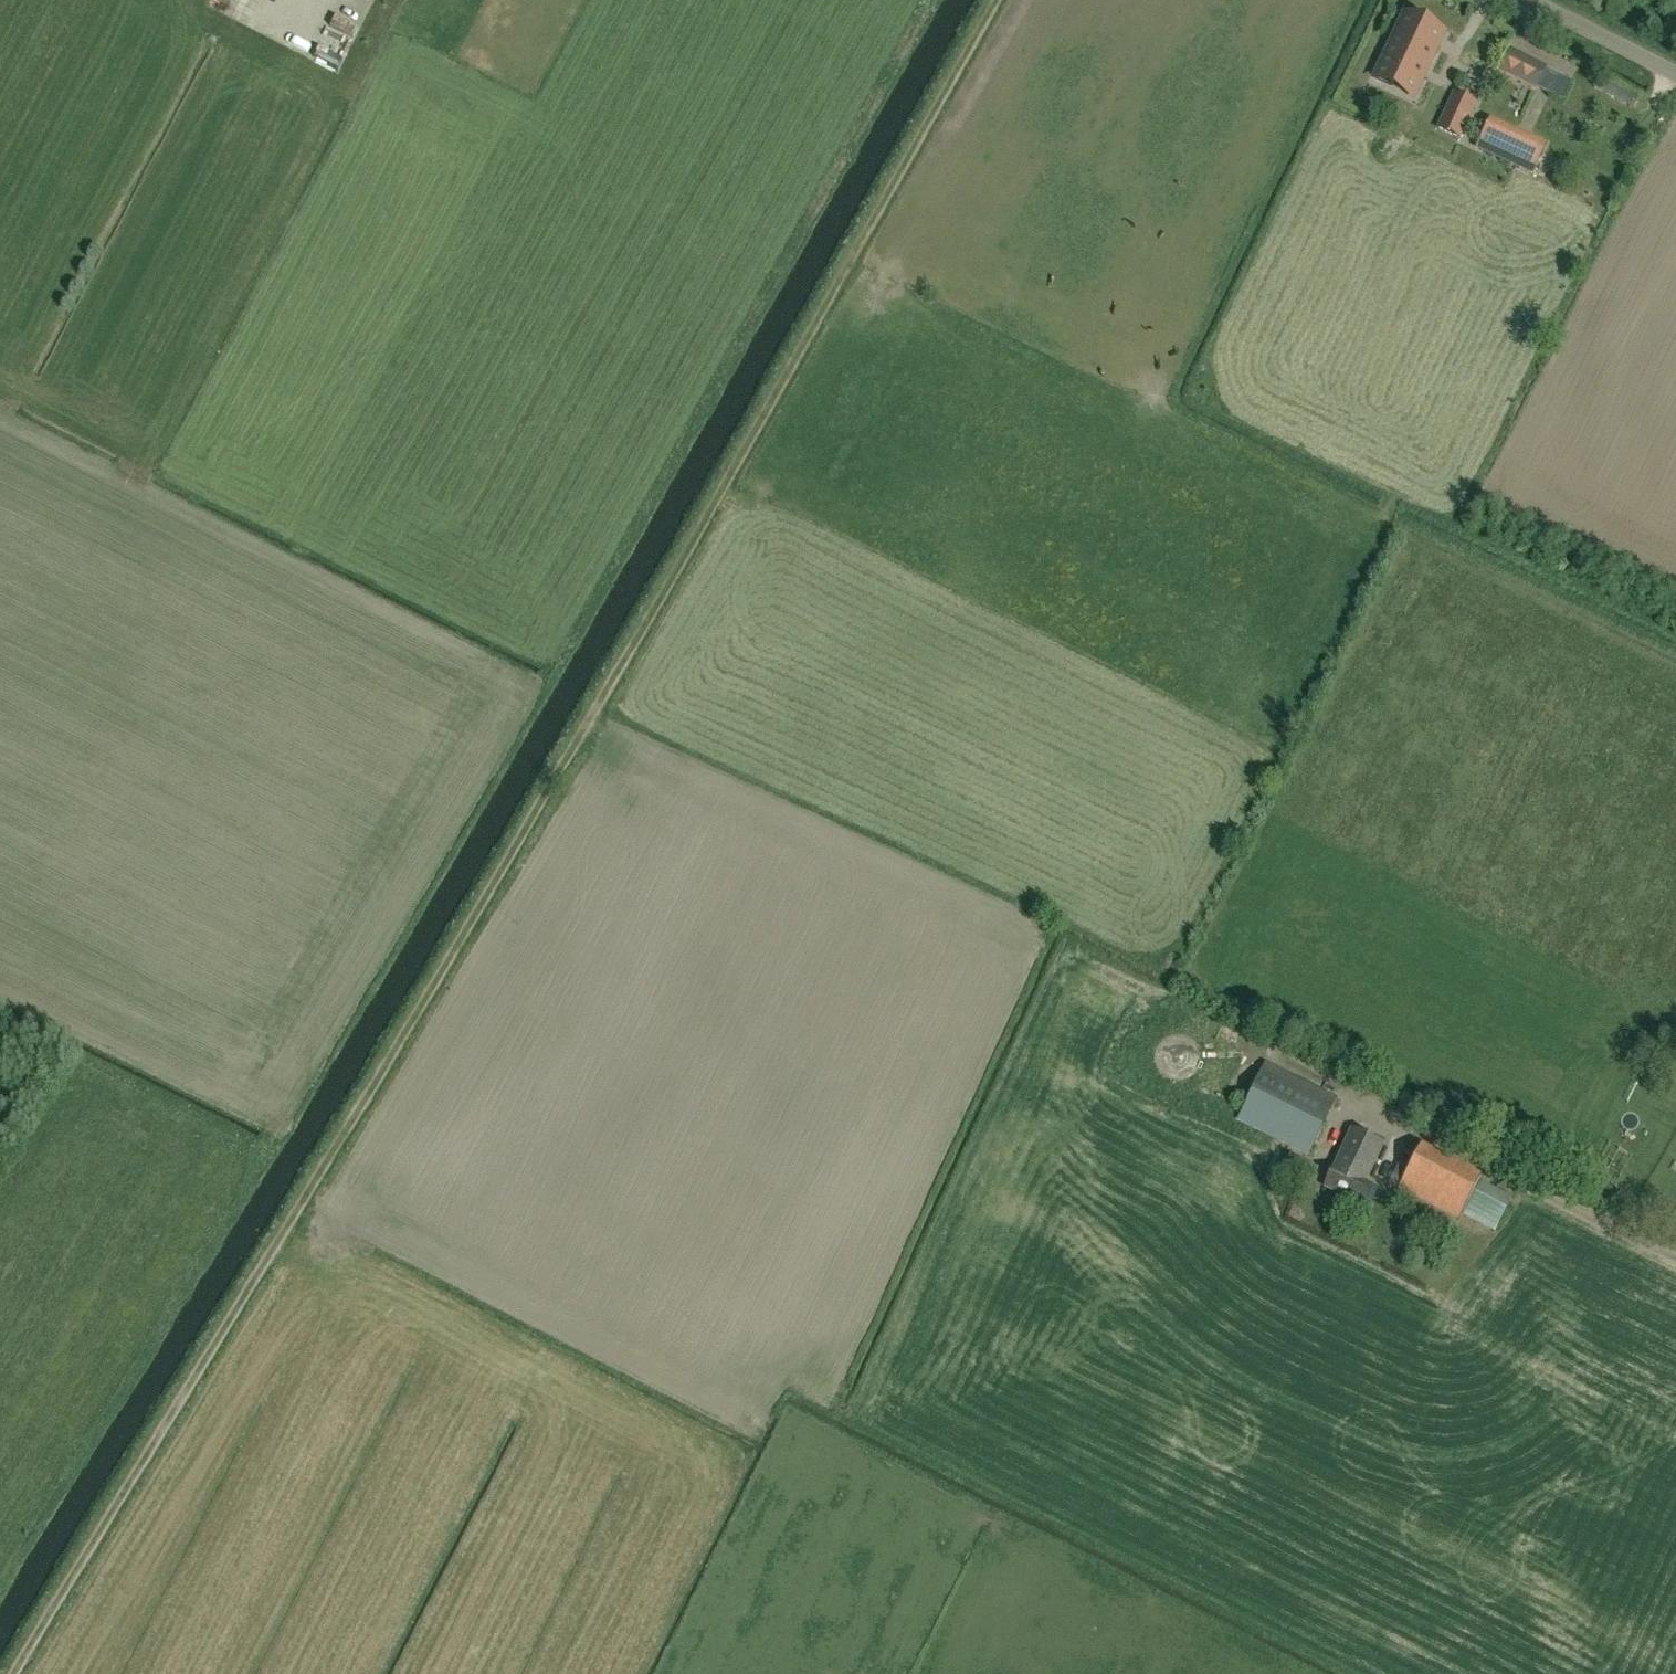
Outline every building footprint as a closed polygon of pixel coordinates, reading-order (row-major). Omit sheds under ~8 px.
[(1430,66),(1446,33),(1405,13),(1374,79),(1394,89),(1400,77),(1416,84),(1426,64),(1430,66)] [(1547,68),(1509,49),(1496,73),(1534,92),(1547,68)] [(1613,102),(1623,96),(1614,79),(1603,86),(1613,102)] [(1452,93),(1435,130),(1460,142),(1477,105),(1452,93)] [(1474,149),(1532,176),(1546,145),(1488,119),(1474,149)] [(1337,1099),(1265,1064),(1236,1121),(1309,1157),(1337,1099)] [(1363,1183),(1381,1146),(1351,1132),(1325,1188),(1356,1203),(1365,1184),(1363,1183)] [(1398,1164),(1408,1169),(1418,1149),(1408,1144),(1398,1164)] [(1397,1188),(1458,1220),(1462,1215),(1493,1231),(1511,1198),(1478,1180),(1479,1178),(1419,1147),(1418,1149),(1408,1169),(1397,1188)]
